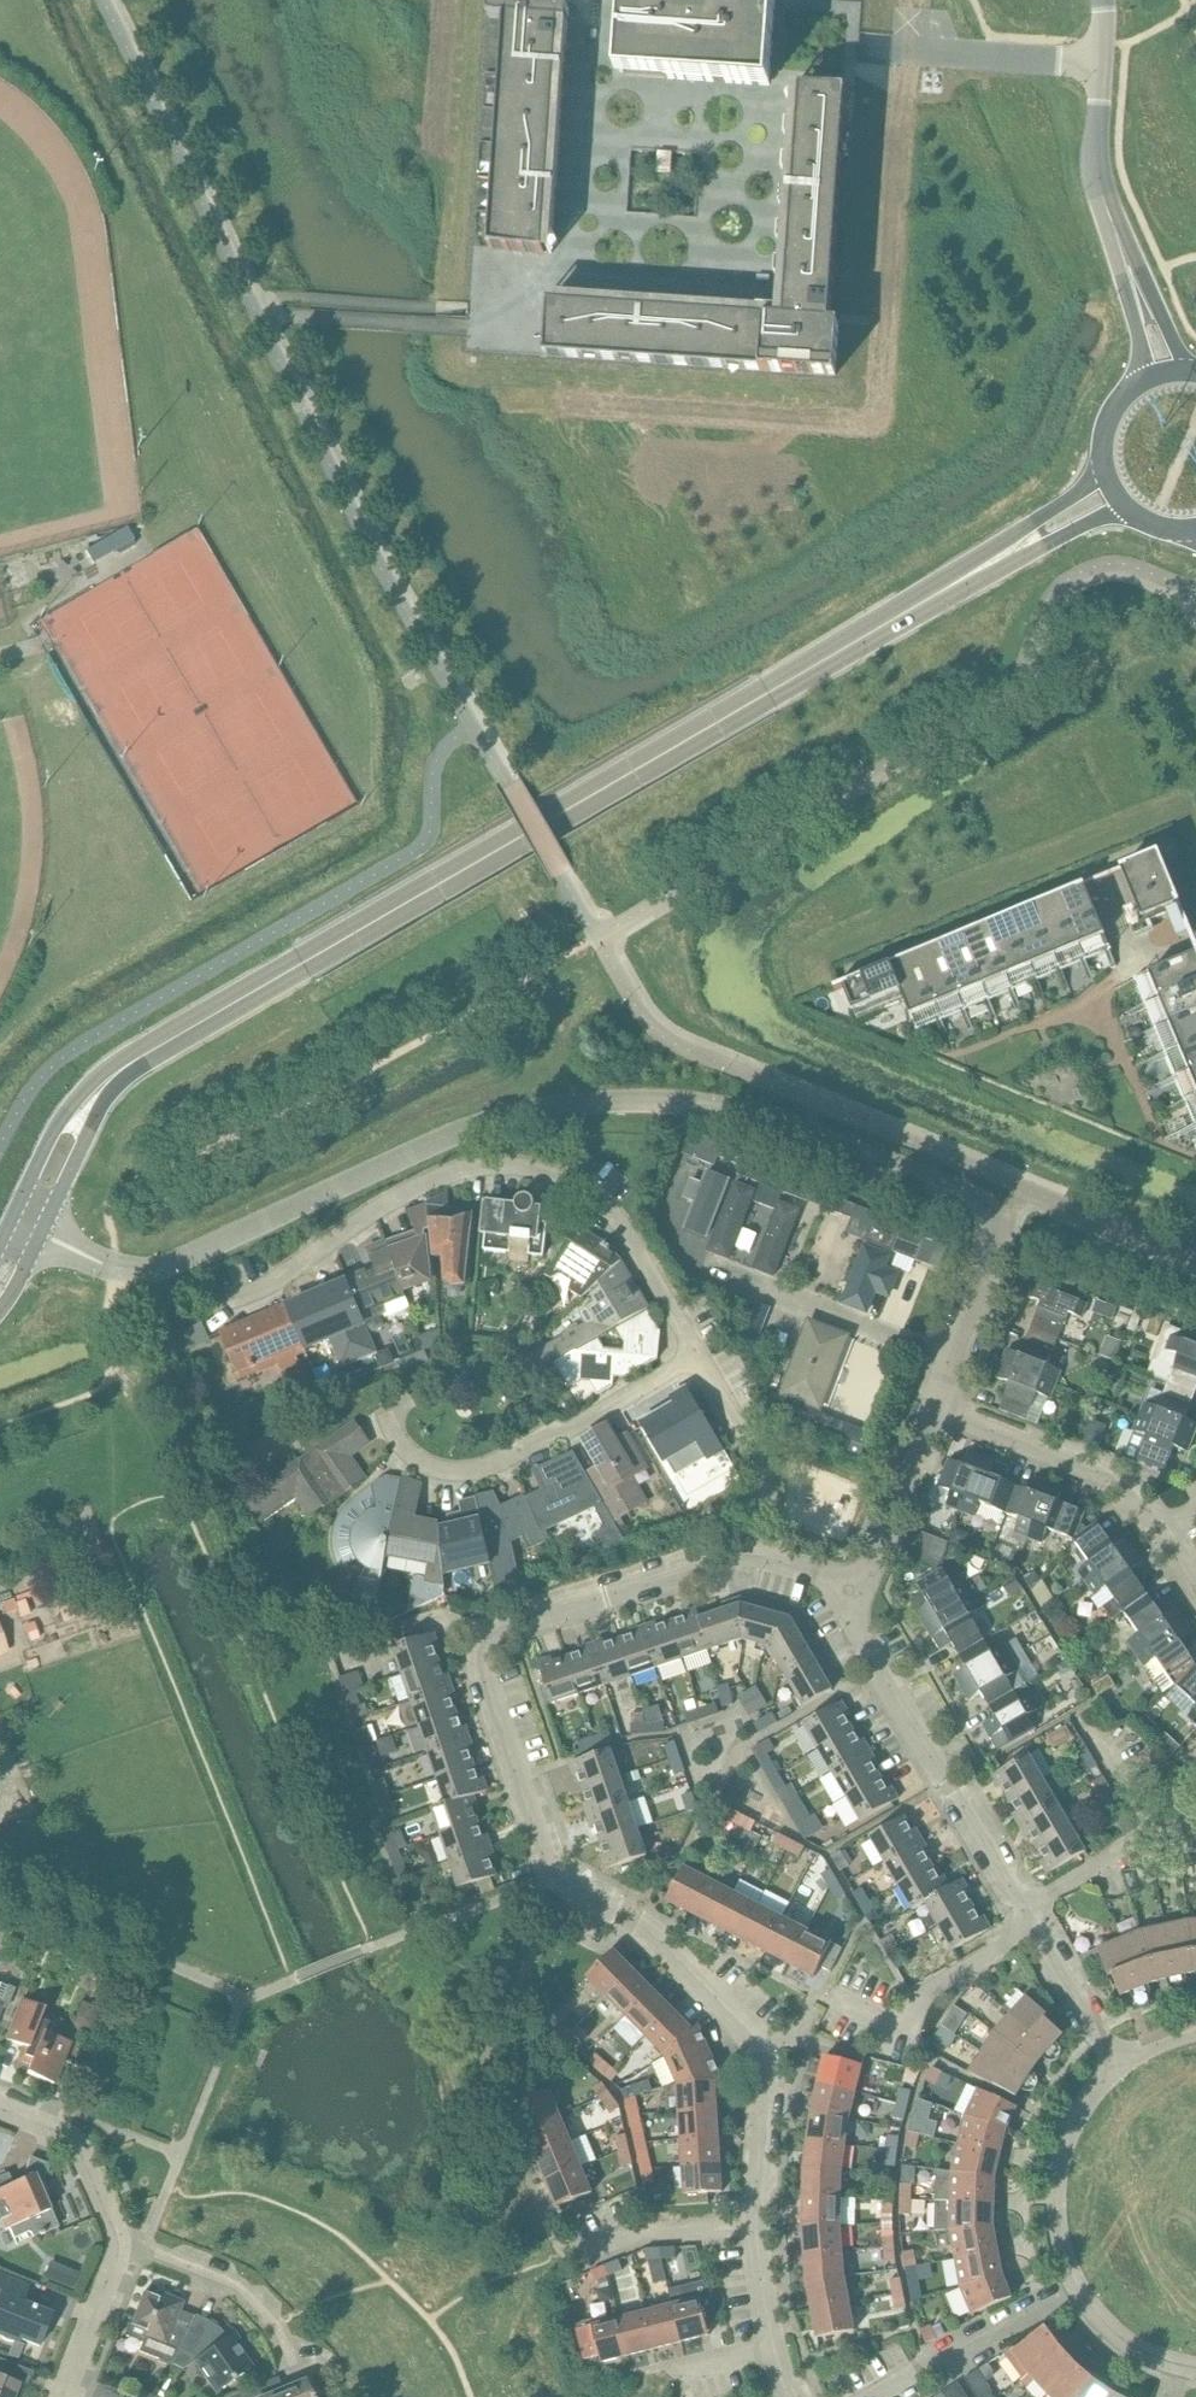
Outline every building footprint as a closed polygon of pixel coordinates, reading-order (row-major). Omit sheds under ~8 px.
[(570,0),(490,0),(489,18),(506,19),(490,249),(544,252),(546,234),(545,234),(560,23),(568,24),(570,0)] [(775,0),(623,0),(617,75),(769,85),(775,0)] [(548,302),(545,356),(836,376),(840,323),(831,322),(847,91),(801,87),(800,107),(785,319),(568,304),(568,303),(548,302)] [(109,538),(116,550),(118,554),(136,544),(133,540),(135,539),(127,527),(109,538)] [(1159,853),(1121,869),(1143,921),(1178,907),(1191,937),(1194,936),(1159,853)] [(1096,911),(1096,912),(1084,884),(1060,894),(1075,930),(1087,960),(1112,950),(1096,911)] [(1087,960),(1075,930),(1060,894),(1036,904),(1050,940),(1063,970),(1087,960)] [(1063,970),(1050,940),(1036,904),(1011,914),(1026,950),(1039,980),(1063,970)] [(1039,980),(1026,950),(1011,914),(987,924),(1002,960),(1014,990),(1039,980)] [(1014,990),(1002,960),(987,924),(963,934),(977,970),(990,1001),(1014,990)] [(990,1001),(977,970),(963,934),(938,944),(953,980),(966,1011),(990,1001)] [(966,1011),(953,980),(938,944),(914,955),(929,990),(941,1021),(966,1011)] [(1175,991),(1195,982),(1195,953),(1134,979),(1145,1004),(1175,991)] [(941,1021),(929,990),(914,955),(890,965),(893,972),(905,1002),(917,1031),(941,1021)] [(905,1002),(893,972),(890,965),(834,988),(836,990),(843,987),(857,1022),(905,1002)] [(1175,991),(1145,1004),(1155,1028),(1195,1011),(1195,982),(1175,991)] [(1195,1040),(1195,1039),(1195,1011),(1155,1028),(1165,1052),(1195,1040)] [(1195,1040),(1165,1052),(1175,1077),(1195,1068),(1195,1039),(1195,1040)] [(1195,1097),(1195,1068),(1175,1077),(1185,1101),(1195,1097)] [(1185,1101),(1195,1126),(1195,1125),(1195,1097),(1185,1101)] [(696,1147),(693,1155),(714,1162),(717,1155),(722,1141),(702,1134),(701,1133),(700,1135),(696,1147)] [(722,1141),(717,1155),(739,1162),(740,1163),(741,1160),(741,1159),(745,1149),(722,1141)] [(740,1163),(736,1171),(758,1180),(751,1198),(771,1206),(778,1189),(783,1176),(741,1160),(740,1163)] [(690,1175),(683,1193),(696,1199),(685,1226),(706,1235),(728,1181),(706,1173),(706,1174),(703,1181),(690,1175)] [(783,1176),(778,1189),(828,1208),(833,1196),(783,1176)] [(732,1178),(708,1241),(705,1249),(707,1250),(726,1257),(755,1187),(732,1178)] [(448,1193),(427,1202),(428,1204),(428,1205),(430,1229),(433,1254),(445,1253),(447,1279),(454,1284),(466,1283),(473,1219),(471,1219),(466,1212),(449,1210),(448,1193)] [(485,1200),(481,1233),(486,1234),(484,1249),(510,1252),(509,1260),(528,1262),(529,1255),(544,1256),(545,1247),(548,1223),(540,1222),(542,1207),(535,1206),(535,1204),(535,1203),(535,1201),(534,1199),(533,1198),(532,1197),(531,1196),(529,1195),(527,1195),(526,1195),(524,1195),(523,1195),(521,1196),(520,1196),(518,1197),(517,1199),(517,1200),(516,1202),(516,1203),(485,1200)] [(828,1208),(851,1218),(845,1233),(862,1239),(872,1211),(857,1206),(857,1205),(833,1196),(828,1208)] [(777,1199),(753,1268),(773,1276),(797,1208),(777,1199)] [(416,1233),(387,1243),(404,1291),(430,1280),(425,1230),(430,1229),(428,1205),(428,1204),(427,1202),(427,1204),(408,1210),(416,1233)] [(872,1211),(862,1239),(916,1260),(926,1233),(872,1211)] [(602,1246),(575,1230),(575,1229),(546,1275),(582,1298),(600,1282),(621,1262),(621,1261),(610,1249),(611,1247),(605,1243),(602,1246)] [(387,1243),(386,1240),(368,1248),(377,1270),(348,1281),(349,1283),(369,1331),(384,1325),(380,1315),(385,1313),(381,1303),(405,1294),(404,1291),(387,1243)] [(839,1300),(839,1301),(867,1312),(879,1280),(894,1286),(898,1274),(884,1268),(885,1264),(889,1256),(860,1245),(839,1300)] [(536,1374),(554,1363),(599,1337),(616,1327),(648,1308),(632,1281),(621,1262),(600,1282),(604,1288),(593,1295),(597,1302),(580,1311),(588,1323),(580,1328),(579,1326),(563,1335),(564,1337),(527,1359),(536,1374)] [(1031,1328),(1058,1339),(1068,1313),(1082,1318),(1087,1303),(1033,1282),(1028,1296),(1041,1302),(1031,1328)] [(305,1301),(288,1308),(302,1342),(327,1331),(342,1367),(378,1352),(369,1331),(349,1283),(327,1292),(328,1294),(306,1304),(305,1301)] [(739,1336),(756,1342),(770,1308),(754,1301),(739,1336)] [(286,1303),(262,1313),(221,1331),(219,1331),(237,1373),(276,1356),(283,1374),(301,1366),(296,1355),(306,1351),(302,1342),(288,1308),(286,1303)] [(599,1337),(554,1363),(567,1384),(582,1375),(591,1376),(600,1391),(597,1393),(597,1394),(613,1385),(614,1377),(614,1371),(622,1371),(625,1377),(625,1378),(626,1377),(658,1359),(647,1339),(660,1332),(660,1330),(648,1308),(616,1327),(625,1342),(625,1350),(606,1350),(599,1337)] [(780,1389),(783,1390),(820,1404),(845,1335),(809,1322),(807,1321),(780,1389)] [(1007,1349),(1002,1364),(1056,1385),(1059,1376),(1061,1371),(1048,1365),(1058,1339),(1031,1328),(1021,1354),(1007,1349)] [(435,1346),(442,1343),(440,1329),(421,1336),(425,1349),(435,1346)] [(1195,1392),(1195,1391),(1195,1338),(1172,1329),(1156,1372),(1154,1371),(1152,1376),(1168,1382),(1195,1392)] [(377,1353),(383,1367),(383,1368),(388,1366),(395,1364),(396,1363),(395,1362),(390,1348),(378,1353),(377,1353)] [(1010,1383),(999,1409),(1027,1420),(1037,1393),(1051,1399),(1056,1385),(1002,1364),(996,1377),(1010,1383)] [(323,1392),(316,1375),(305,1380),(312,1397),(321,1393),(323,1392)] [(1139,1417),(1193,1438),(1195,1430),(1195,1422),(1185,1418),(1195,1392),(1168,1382),(1158,1408),(1144,1403),(1143,1408),(1139,1417)] [(706,1457),(723,1448),(688,1388),(671,1398),(675,1405),(645,1422),(675,1474),(705,1456),(706,1457)] [(820,1428),(825,1415),(780,1397),(775,1410),(820,1428)] [(216,1418),(216,1429),(226,1433),(235,1425),(235,1414),(224,1410),(216,1418)] [(825,1415),(820,1428),(840,1436),(845,1423),(825,1415)] [(1147,1436),(1137,1462),(1164,1473),(1175,1447),(1188,1452),(1193,1438),(1139,1417),(1134,1431),(1147,1436)] [(1092,1421),(1085,1441),(1098,1446),(1103,1431),(1100,1424),(1092,1421)] [(245,1501),(256,1517),(261,1524),(302,1495),(312,1510),(344,1488),(346,1491),(353,1486),(351,1483),(362,1476),(352,1461),(339,1469),(333,1460),(343,1453),(335,1440),(357,1425),(356,1423),(318,1450),(316,1448),(300,1459),(302,1461),(245,1501)] [(870,1434),(845,1423),(840,1436),(851,1440),(865,1445),(870,1434)] [(586,1472),(619,1529),(625,1526),(620,1516),(630,1511),(627,1506),(643,1497),(628,1472),(643,1463),(627,1434),(616,1440),(607,1425),(583,1439),(603,1473),(592,1480),(587,1471),(586,1472)] [(865,1445),(851,1440),(846,1453),(860,1459),(865,1445)] [(947,1505),(961,1511),(982,1457),(968,1451),(963,1464),(949,1459),(939,1487),(952,1492),(947,1505)] [(526,1498),(535,1517),(541,1531),(596,1505),(616,1548),(627,1544),(619,1529),(586,1472),(584,1473),(574,1452),(536,1469),(545,1489),(526,1498)] [(980,1503),(1007,1513),(1018,1486),(991,1475),(996,1462),(982,1457),(961,1511),(969,1514),(975,1516),(980,1503)] [(422,1483),(403,1475),(403,1474),(402,1479),(387,1554),(433,1563),(430,1579),(415,1576),(408,1611),(445,1595),(444,1576),(444,1574),(440,1528),(419,1524),(420,1519),(415,1517),(422,1483)] [(376,1607),(387,1554),(402,1479),(385,1476),(353,1500),(356,1504),(343,1514),(344,1524),(338,1527),(336,1536),(340,1543),(336,1550),(345,1565),(360,1556),(368,1564),(347,1601),(376,1607)] [(1029,1537),(1050,1483),(1035,1477),(1030,1490),(1018,1486),(1007,1513),(1020,1518),(1015,1532),(1029,1537)] [(1050,1483),(1029,1537),(1043,1543),(1047,1530),(1074,1539),(1085,1526),(1081,1523),(1085,1512),(1059,1501),(1064,1488),(1050,1483)] [(492,1496),(477,1499),(489,1553),(498,1591),(517,1585),(506,1540),(525,1531),(531,1543),(544,1537),(541,1531),(535,1517),(526,1498),(496,1512),(492,1496)] [(450,1526),(440,1528),(444,1574),(460,1570),(489,1553),(477,1499),(476,1497),(459,1501),(461,1511),(447,1514),(450,1526)] [(1078,1571),(1087,1583),(1135,1550),(1126,1537),(1114,1546),(1098,1522),(1089,1529),(1085,1526),(1074,1539),(1090,1563),(1078,1571)] [(921,1531),(916,1546),(943,1556),(949,1542),(921,1531)] [(938,1571),(943,1556),(916,1546),(910,1560),(933,1568),(938,1571)] [(1107,1588),(1123,1611),(1148,1594),(1132,1570),(1143,1562),(1135,1550),(1087,1583),(1096,1596),(1107,1588)] [(925,1625),(975,1596),(988,1589),(980,1575),(955,1590),(943,1569),(918,1583),(923,1592),(910,1599),(925,1625)] [(1003,1583),(1011,1596),(1023,1589),(1015,1576),(1003,1583)] [(1128,1642),(1137,1655),(1184,1621),(1176,1609),(1164,1617),(1148,1594),(1123,1611),(1140,1634),(1128,1642)] [(952,1643),(959,1655),(985,1640),(971,1616),(983,1609),(975,1596),(925,1625),(940,1650),(952,1643)] [(725,1610),(700,1618),(711,1649),(742,1639),(741,1598),(723,1604),(725,1610)] [(742,1639),(769,1646),(791,1618),(758,1609),(760,1603),(741,1598),(742,1639)] [(13,1600),(3,1603),(7,1615),(18,1611),(16,1603),(14,1599),(13,1600)] [(683,1659),(711,1649),(700,1618),(697,1608),(683,1613),(685,1617),(671,1621),(683,1659)] [(1062,1608),(1049,1616),(1059,1632),(1072,1624),(1062,1608)] [(1036,1612),(1030,1616),(1034,1623),(1040,1620),(1036,1612)] [(791,1618),(769,1646),(784,1673),(819,1653),(810,1638),(804,1641),(791,1618)] [(656,1622),(644,1626),(658,1667),(683,1659),(671,1621),(657,1626),(656,1622)] [(1175,1685),(1195,1666),(1195,1663),(1181,1642),(1193,1634),(1184,1621),(1137,1655),(1164,1694),(1175,1685)] [(633,1634),(619,1639),(632,1676),(658,1667),(644,1626),(631,1630),(633,1634)] [(393,1646),(402,1673),(440,1661),(435,1647),(439,1646),(434,1633),(393,1646)] [(962,1687),(1024,1651),(1017,1638),(992,1652),(985,1640),(959,1655),(966,1667),(954,1674),(962,1687)] [(606,1685),(632,1676),(619,1639),(605,1644),(604,1640),(592,1644),(606,1685)] [(581,1652),(567,1657),(579,1694),(606,1685),(592,1644),(579,1648),(581,1652)] [(982,1693),(989,1705),(1026,1683),(1019,1671),(1032,1664),(1024,1651),(962,1687),(969,1700),(982,1693)] [(827,1668),(819,1653),(784,1673),(804,1706),(811,1701),(832,1690),(822,1671),(827,1668)] [(553,1703),(579,1694),(567,1657),(553,1662),(552,1657),(539,1662),(553,1703)] [(1066,1660),(1057,1665),(1061,1671),(1066,1672),(1072,1669),(1066,1660)] [(402,1673),(411,1699),(452,1686),(448,1673),(444,1674),(440,1661),(402,1673)] [(1175,1685),(1195,1704),(1195,1666),(1175,1685)] [(1102,1667),(1090,1674),(1096,1684),(1107,1676),(1102,1667)] [(345,1692),(354,1689),(349,1674),(340,1677),(345,1692)] [(1096,1684),(1093,1686),(1096,1691),(1099,1695),(1099,1696),(1114,1686),(1107,1676),(1096,1684)] [(1041,1709),(1026,1683),(989,1705),(996,1717),(983,1725),(998,1750),(1036,1728),(1029,1716),(1041,1709)] [(729,1684),(718,1686),(723,1706),(733,1704),(729,1684)] [(420,1726),(457,1713),(452,1699),(456,1698),(452,1686),(411,1699),(420,1726)] [(739,1697),(749,1715),(767,1704),(757,1686),(739,1697)] [(345,1692),(351,1708),(360,1705),(354,1689),(345,1692)] [(805,1724),(819,1748),(853,1729),(845,1716),(849,1714),(842,1702),(821,1714),(805,1724)] [(704,1718),(719,1713),(716,1703),(701,1709),(704,1718)] [(790,1706),(779,1713),(782,1718),(793,1711),(790,1706)] [(1195,1723),(1195,1707),(1188,1716),(1195,1723)] [(704,1718),(701,1709),(685,1714),(688,1723),(704,1718)] [(461,1727),(457,1713),(420,1726),(429,1752),(470,1738),(466,1725),(461,1727)] [(760,1732),(777,1722),(772,1713),(754,1723),(760,1732)] [(648,1733),(665,1731),(664,1721),(648,1723),(648,1733)] [(648,1733),(648,1723),(631,1725),(632,1734),(648,1733)] [(363,1745),(372,1741),(367,1726),(358,1729),(363,1745)] [(853,1729),(819,1748),(833,1772),(870,1750),(864,1739),(860,1741),(853,1729)] [(597,1746),(613,1741),(610,1732),(594,1737),(597,1746)] [(1168,1736),(1158,1747),(1169,1757),(1179,1746),(1168,1736)] [(597,1746),(594,1737),(579,1742),(582,1751),(597,1746)] [(474,1750),(470,1738),(429,1752),(438,1778),(475,1766),(470,1751),(474,1750)] [(1081,1757),(1089,1752),(1081,1738),(1073,1743),(1081,1757)] [(665,1744),(670,1758),(679,1755),(674,1740),(665,1744)] [(363,1745),(368,1760),(377,1757),(372,1741),(363,1745)] [(611,1749),(570,1763),(574,1776),(579,1775),(583,1788),(620,1776),(611,1749)] [(833,1772),(847,1796),(880,1776),(873,1763),(877,1761),(870,1750),(833,1772)] [(1089,1771),(1098,1766),(1089,1752),(1081,1757),(1089,1771)] [(685,1772),(679,1755),(670,1758),(676,1775),(685,1772)] [(1002,1786),(1010,1799),(1044,1779),(1029,1755),(992,1776),(999,1788),(1002,1786)] [(761,1763),(769,1777),(778,1773),(769,1758),(761,1763)] [(438,1778),(447,1801),(474,1794),(488,1790),(483,1777),(479,1779),(475,1766),(438,1778)] [(769,1777),(777,1792),(786,1787),(778,1773),(769,1777)] [(584,1804),(588,1816),(629,1802),(620,1776),(583,1788),(588,1802),(584,1804)] [(888,1788),(880,1776),(847,1796),(861,1820),(877,1810),(898,1798),(891,1786),(888,1788)] [(381,1797),(390,1794),(385,1778),(375,1781),(381,1797)] [(1044,1779),(1010,1799),(1017,1811),(1013,1813),(1020,1825),(1057,1803),(1044,1779)] [(1109,1805),(1117,1800),(1109,1786),(1100,1790),(1109,1805)] [(697,1808),(692,1792),(683,1795),(688,1811),(697,1808)] [(381,1797),(386,1812),(395,1809),(390,1794),(381,1797)] [(478,1807),(474,1794),(447,1801),(433,1805),(442,1834),(478,1822),(474,1808),(478,1807)] [(1117,1819),(1125,1814),(1117,1800),(1109,1805),(1117,1819)] [(629,1802),(588,1816),(592,1828),(596,1827),(601,1841),(638,1828),(629,1802)] [(1030,1834),(1038,1846),(1071,1827),(1057,1803),(1020,1825),(1026,1836),(1030,1834)] [(797,1825),(805,1821),(797,1806),(789,1811),(797,1825)] [(742,1815),(729,1808),(724,1817),(738,1824),(742,1815)] [(742,1815),(738,1824),(751,1831),(756,1822),(742,1815)] [(871,1837),(885,1861),(922,1839),(916,1828),(912,1830),(904,1817),(871,1837)] [(797,1825),(805,1839),(813,1834),(805,1821),(797,1825)] [(442,1834),(451,1861),(492,1847),(487,1834),(483,1835),(478,1822),(442,1834)] [(1071,1827),(1038,1846),(1045,1858),(1041,1861),(1048,1873),(1086,1851),(1071,1827)] [(647,1855),(638,1828),(601,1841),(605,1854),(601,1856),(606,1869),(647,1855)] [(791,1840),(778,1833),(773,1842),(786,1849),(791,1840)] [(389,1852),(398,1849),(392,1834),(383,1838),(389,1852)] [(922,1839),(885,1861),(899,1885),(933,1865),(925,1853),(929,1851),(922,1839)] [(791,1840),(786,1849),(800,1856),(805,1847),(791,1840)] [(496,1859),(492,1847),(451,1861),(459,1887),(496,1875),(491,1860),(496,1859)] [(656,1861),(672,1856),(669,1847),(653,1852),(656,1861)] [(389,1852),(396,1868),(405,1864),(398,1849),(389,1852)] [(840,1871),(848,1866),(840,1851),(832,1856),(840,1871)] [(824,1862),(815,1858),(802,1884),(811,1888),(824,1862)] [(899,1885),(913,1909),(950,1887),(950,1886),(943,1875),(940,1878),(933,1865),(899,1885)] [(667,1900),(692,1913),(709,1879),(684,1866),(667,1900)] [(823,1873),(830,1885),(838,1881),(831,1868),(823,1873)] [(393,1881),(399,1896),(408,1892),(402,1877),(393,1881)] [(734,1892),(709,1879),(692,1913),(716,1926),(734,1892)] [(925,1902),(939,1925),(973,1906),(966,1893),(969,1891),(962,1879),(950,1886),(950,1887),(913,1909),(913,1910),(925,1902)] [(838,1881),(830,1885),(838,1899),(846,1895),(838,1881)] [(861,1907),(870,1902),(861,1888),(853,1892),(861,1907)] [(716,1926),(741,1938),(758,1905),(734,1892),(716,1926)] [(861,1907),(870,1921),(878,1916),(870,1902),(861,1907)] [(741,1938),(765,1951),(782,1917),(758,1905),(741,1938)] [(973,1906),(939,1925),(953,1950),(991,1928),(984,1916),(980,1918),(973,1906)] [(765,1951),(789,1964),(807,1930),(782,1917),(765,1951)] [(1195,1973),(1194,1961),(1190,1920),(1166,1926),(1179,1989),(1181,1989),(1182,1988),(1183,1987),(1185,1986),(1186,1985),(1186,1983),(1187,1982),(1187,1980),(1187,1979),(1187,1977),(1187,1975),(1195,1973)] [(1166,1926),(1142,1931),(1155,1970),(1158,1982),(1167,1980),(1167,1981),(1168,1983),(1169,1985),(1170,1986),(1171,1987),(1172,1988),(1174,1989),(1176,1989),(1177,1989),(1179,1989),(1166,1926)] [(807,1930),(789,1964),(815,1977),(820,1966),(831,1971),(843,1948),(807,1930)] [(1155,1970),(1142,1931),(1121,1939),(1144,2000),(1146,1999),(1147,1998),(1148,1997),(1149,1995),(1150,1994),(1151,1992),(1151,1990),(1150,1988),(1150,1987),(1149,1985),(1158,1982),(1155,1970)] [(881,1940),(889,1954),(897,1949),(889,1936),(881,1940)] [(1144,2000),(1121,1939),(1098,1949),(1113,1987),(1117,1985),(1121,1996),(1131,1992),(1131,1994),(1132,1996),(1133,1997),(1135,1998),(1136,1999),(1138,2000),(1139,2000),(1141,2000),(1143,2000),(1144,2000)] [(889,1954),(897,1968),(906,1964),(897,1949),(889,1954)] [(587,1977),(606,1996),(634,1970),(620,1956),(617,1960),(610,1953),(587,1977)] [(653,1989),(634,1970),(606,1996),(626,2016),(653,1989)] [(2,2006),(6,2008),(13,1989),(0,1984),(0,2012),(2,2006)] [(645,2036),(672,2009),(653,1989),(626,2016),(645,2036)] [(1058,2023),(1035,2003),(1027,1995),(1012,2014),(1059,2057),(1060,2056),(1061,2054),(1061,2053),(1061,2051),(1061,2049),(1061,2048),(1060,2046),(1059,2045),(1057,2042),(1063,2034),(1055,2027),(1058,2023)] [(27,2073),(55,2083),(64,2060),(59,2058),(66,2040),(55,2036),(58,2027),(55,2018),(43,2014),(45,2008),(22,1999),(6,2039),(24,2046),(21,2054),(23,2061),(31,2064),(27,2073)] [(97,2008),(82,2002),(77,2017),(92,2023),(97,2008)] [(672,2009),(645,2036),(665,2055),(692,2028),(672,2009)] [(943,2025),(943,2026),(956,2034),(965,2020),(952,2012),(943,2025)] [(995,2032),(1028,2057),(1037,2064),(1044,2057),(1046,2059),(1048,2060),(1049,2060),(1051,2061),(1053,2061),(1055,2060),(1056,2060),(1058,2059),(1059,2057),(1012,2014),(996,2031),(995,2032)] [(564,2040),(571,2032),(559,2022),(553,2030),(564,2040)] [(671,2069),(710,2052),(698,2025),(692,2028),(665,2055),(671,2069)] [(943,2026),(934,2040),(949,2050),(958,2036),(956,2034),(943,2026)] [(582,2042),(571,2032),(564,2040),(575,2050),(582,2042)] [(1037,2064),(1028,2057),(995,2032),(983,2051),(1037,2086),(1038,2085),(1038,2083),(1038,2081),(1038,2080),(1038,2078),(1037,2076),(1036,2075),(1035,2074),(1032,2072),(1037,2064)] [(826,2056),(819,2083),(855,2092),(865,2055),(837,2049),(835,2058),(826,2056)] [(983,2051),(969,2072),(1007,2092),(1016,2097),(1022,2088),(1025,2090),(1026,2091),(1028,2091),(1030,2091),(1031,2090),(1033,2090),(1034,2089),(1036,2088),(1037,2086),(983,2051)] [(671,2069),(677,2084),(715,2081),(722,2078),(710,2052),(671,2069)] [(601,2071),(607,2063),(596,2053),(589,2062),(601,2071)] [(619,2073),(613,2068),(607,2063),(601,2071),(612,2081),(619,2073)] [(935,2084),(942,2071),(932,2066),(926,2080),(935,2084)] [(717,2108),(715,2081),(677,2084),(667,2087),(667,2096),(678,2096),(679,2111),(717,2108)] [(611,2095),(602,2082),(593,2088),(601,2099),(611,2095)] [(849,2118),(855,2092),(819,2083),(812,2110),(849,2118)] [(635,2084),(622,2089),(625,2099),(635,2095),(639,2094),(635,2084)] [(911,2091),(902,2088),(898,2103),(907,2105),(911,2091)] [(1006,2130),(1018,2107),(978,2088),(968,2110),(967,2115),(1006,2130)] [(525,2130),(560,2115),(550,2090),(515,2104),(525,2130)] [(611,2095),(601,2099),(611,2113),(620,2107),(611,2095)] [(919,2098),(913,2117),(909,2131),(919,2134),(935,2138),(938,2125),(930,2123),(934,2103),(919,2098)] [(630,2120),(641,2118),(637,2103),(627,2106),(630,2120)] [(907,2105),(898,2103),(894,2117),(904,2120),(907,2105)] [(719,2136),(717,2108),(679,2111),(681,2139),(719,2136)] [(812,2110),(808,2139),(846,2144),(849,2119),(849,2118),(812,2110)] [(571,2141),(560,2115),(525,2130),(536,2155),(571,2141)] [(959,2144),(1001,2154),(1006,2130),(967,2115),(959,2144)] [(630,2120),(634,2135),(644,2133),(641,2118),(630,2120)] [(906,2146),(915,2148),(919,2134),(909,2131),(906,2146)] [(629,2148),(626,2134),(615,2136),(619,2152),(629,2148)] [(899,2136),(890,2135),(887,2150),(897,2151),(899,2136)] [(681,2139),(683,2166),(721,2163),(719,2136),(681,2139)] [(842,2170),(846,2144),(808,2139),(804,2167),(842,2170)] [(547,2181),(582,2167),(571,2141),(536,2155),(547,2181)] [(952,2171),(995,2177),(1001,2154),(959,2144),(952,2171)] [(629,2148),(619,2152),(622,2166),(632,2163),(629,2148)] [(897,2151),(887,2150),(885,2165),(895,2166),(897,2151)] [(641,2170),(652,2167),(648,2153),(637,2155),(641,2170)] [(33,2237),(54,2228),(46,2212),(50,2210),(45,2197),(42,2198),(38,2190),(41,2189),(51,2164),(31,2156),(21,2180),(13,2184),(9,2173),(0,2176),(0,2215),(6,2229),(10,2228),(14,2238),(27,2232),(28,2231),(31,2233),(33,2237)] [(723,2191),(721,2163),(683,2166),(685,2189),(668,2191),(669,2206),(709,2203),(708,2192),(723,2191)] [(592,2192),(582,2167),(547,2181),(557,2207),(592,2192)] [(641,2170),(644,2184),(655,2182),(652,2167),(641,2170)] [(804,2168),(803,2196),(841,2197),(842,2170),(804,2167),(804,2168)] [(935,2200),(995,2202),(995,2177),(952,2171),(937,2170),(935,2200)] [(894,2184),(884,2183),(884,2198),(893,2199),(894,2184)] [(901,2184),(900,2199),(910,2199),(911,2184),(901,2184)] [(840,2223),(841,2197),(803,2196),(802,2223),(802,2224),(840,2223)] [(893,2199),(884,2198),(883,2213),(893,2214),(893,2199)] [(900,2214),(910,2214),(910,2199),(900,2199),(900,2214)] [(950,2229),(994,2226),(995,2202),(935,2200),(934,2230),(950,2229)] [(802,2224),(805,2253),(842,2250),(840,2225),(840,2223),(802,2224)] [(998,2250),(994,2226),(950,2229),(956,2258),(998,2250)] [(893,2231),(884,2231),(885,2246),(894,2246),(893,2231)] [(894,2246),(885,2246),(886,2261),(895,2261),(894,2246)] [(676,2258),(675,2247),(659,2248),(661,2258),(676,2258)] [(646,2259),(661,2258),(659,2248),(645,2248),(646,2259)] [(845,2276),(842,2250),(805,2253),(807,2281),(845,2276)] [(906,2267),(915,2265),(913,2250),(903,2252),(906,2267)] [(956,2258),(963,2289),(1003,2275),(1003,2274),(998,2250),(956,2258)] [(623,2269),(619,2259),(606,2265),(608,2275),(623,2269)] [(74,2289),(80,2273),(57,2265),(52,2281),(74,2289)] [(595,2281),(608,2275),(606,2265),(591,2271),(595,2281)] [(909,2282),(918,2280),(915,2265),(906,2267),(909,2282)] [(29,2286),(0,2275),(0,2336),(1,2337),(2,2338),(3,2338),(4,2339),(5,2340),(6,2340),(7,2341),(9,2341),(10,2342),(11,2342),(13,2342),(14,2342),(19,2344),(21,2340),(39,2347),(43,2338),(44,2338),(45,2337),(46,2336),(47,2335),(48,2334),(48,2333),(49,2333),(49,2331),(50,2330),(50,2329),(50,2328),(50,2327),(50,2326),(50,2325),(50,2324),(49,2323),(49,2322),(52,2313),(23,2302),(29,2286)] [(1003,2275),(963,2289),(963,2291),(972,2313),(1012,2298),(1003,2275)] [(807,2283),(812,2309),(849,2302),(845,2276),(807,2281),(807,2283)] [(900,2277),(891,2279),(894,2294),(903,2292),(900,2277)] [(669,2290),(673,2305),(682,2341),(710,2334),(707,2324),(718,2321),(708,2280),(669,2290)] [(172,2364),(179,2348),(185,2337),(171,2331),(183,2302),(161,2293),(159,2298),(144,2292),(131,2324),(147,2330),(139,2351),(172,2364)] [(903,2292),(894,2294),(897,2309),(906,2307),(903,2292)] [(855,2330),(849,2302),(812,2309),(816,2328),(821,2327),(822,2336),(855,2330)] [(656,2348),(682,2341),(673,2305),(646,2311),(656,2348)] [(646,2311),(619,2318),(629,2355),(656,2348),(646,2311)] [(195,2314),(185,2337),(179,2349),(194,2356),(198,2348),(202,2350),(205,2354),(198,2359),(207,2371),(204,2373),(217,2392),(233,2380),(235,2381),(235,2383),(251,2377),(249,2369),(252,2367),(240,2351),(245,2347),(241,2342),(238,2344),(232,2335),(228,2338),(221,2328),(210,2323),(211,2321),(195,2314)] [(629,2355),(619,2318),(594,2325),(592,2319),(575,2323),(584,2359),(600,2355),(602,2362),(629,2355)] [(921,2329),(926,2343),(936,2339),(931,2325),(921,2329)] [(1046,2326),(1006,2355),(1005,2353),(996,2360),(1014,2385),(1020,2381),(1061,2347),(1046,2326)] [(19,2344),(14,2342),(9,2355),(19,2359),(24,2346),(19,2344)] [(1035,2379),(1049,2395),(1078,2364),(1061,2347),(1020,2381),(1025,2387),(1035,2379)] [(0,2358),(0,2396),(15,2396),(20,2383),(6,2378),(12,2363),(0,2358)] [(1096,2380),(1078,2364),(1049,2395),(1046,2396),(1083,2396),(1096,2380)] [(979,2369),(964,2378),(976,2396),(995,2396),(991,2392),(993,2391),(991,2389),(979,2369)] [(264,2382),(229,2396),(314,2396),(307,2378),(293,2384),(294,2386),(270,2396),(264,2382)] [(1116,2394),(1096,2380),(1083,2396),(1115,2396),(1116,2394)] [(958,2382),(942,2392),(945,2396),(968,2396),(958,2382)]
